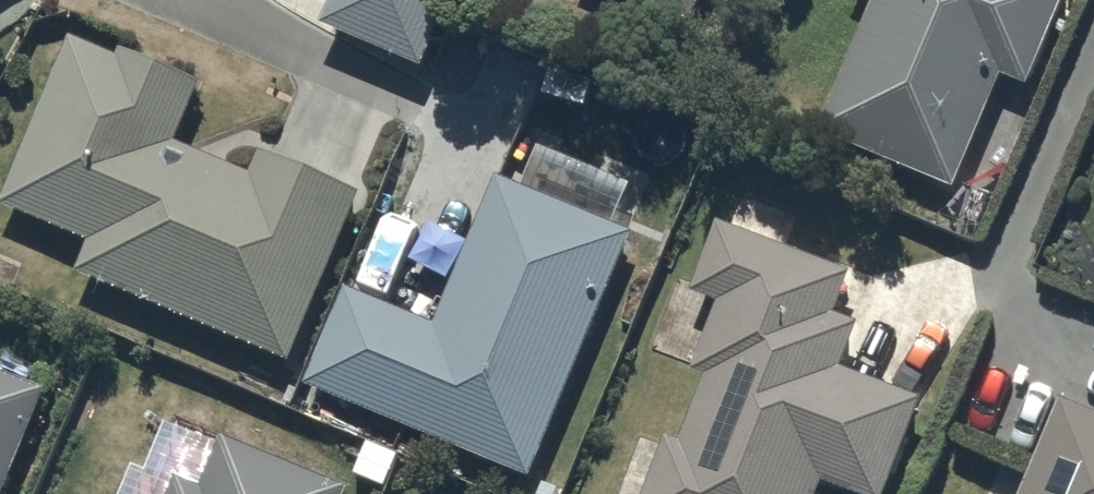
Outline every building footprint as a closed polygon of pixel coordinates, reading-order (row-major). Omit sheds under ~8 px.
[(324,42),(426,83),(459,0),(341,0),(324,42)] [(876,10),(817,147),(948,202),(997,88),(1025,100),(1067,0),(853,0),(876,10)] [(120,70),(72,50),(1,219),(89,256),(78,284),(290,373),(360,207),(261,166),(250,192),(176,161),(202,97),(122,64),(120,70)] [(497,190),(436,337),(348,300),(306,401),(529,493),(633,247),(497,190)] [(716,240),(690,310),(719,321),(692,390),(706,396),(682,459),(665,452),(649,493),(889,493),(919,416),(839,386),(858,338),(832,328),(846,290),(716,240)] [(44,406),(46,401),(0,383),(0,493),(9,493),(44,406)] [(1055,411),(1024,493),(1093,493),(1093,426),(1055,411)] [(224,450),(205,493),(319,493),(224,450)]
